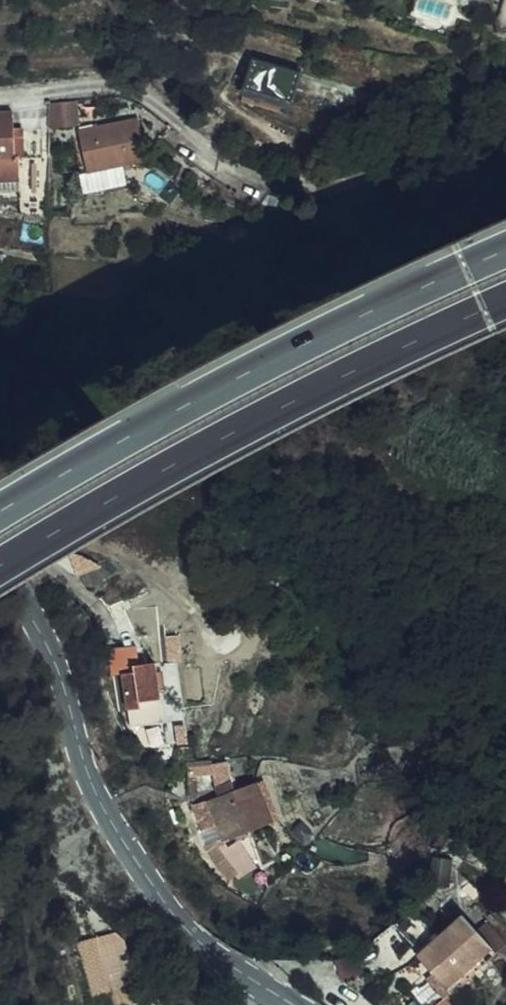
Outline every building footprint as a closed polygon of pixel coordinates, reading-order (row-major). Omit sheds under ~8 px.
[(275,69),(274,78),(259,77),(257,96),(288,100),(291,71),(275,69)] [(106,92),(82,94),(82,114),(107,112),(106,92)] [(50,100),(51,126),(81,124),(80,99),(50,100)] [(23,190),(51,186),(47,155),(71,151),(66,126),(41,131),(37,107),(11,112),(15,134),(9,135),(11,148),(0,150),(0,184),(21,180),(23,190)] [(103,128),(105,138),(111,171),(147,163),(171,158),(162,115),(103,128)] [(111,171),(105,138),(96,140),(106,190),(150,183),(147,163),(111,171)] [(138,675),(125,677),(133,713),(147,711),(146,703),(166,700),(160,663),(137,668),(138,675)] [(255,784),(232,792),(224,766),(204,773),(207,801),(199,803),(205,822),(212,841),(269,824),(255,784)] [(205,822),(199,803),(185,808),(191,827),(205,822)] [(424,953),(452,981),(482,968),(494,957),(460,919),(424,953)] [(122,927),(78,941),(96,997),(139,983),(122,927)] [(482,968),(452,981),(424,953),(419,958),(452,993),(482,968)]
